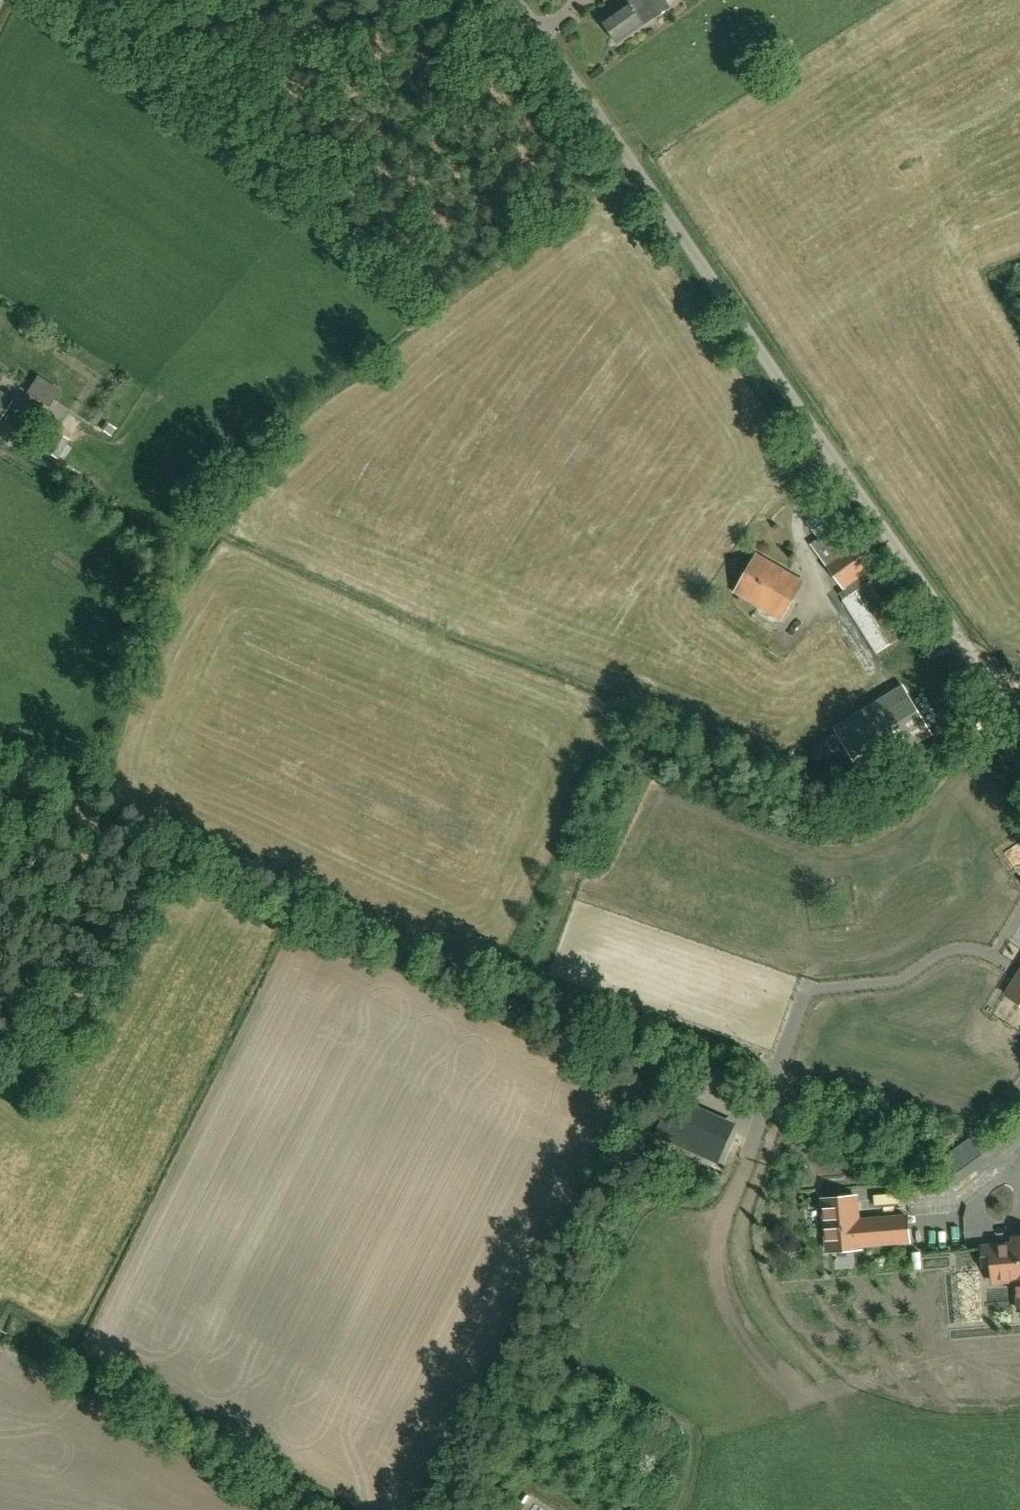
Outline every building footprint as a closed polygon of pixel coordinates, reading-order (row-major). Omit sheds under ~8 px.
[(630,5),(628,2),(603,20),(618,42),(643,24),(643,25),(655,16),(655,17),(670,6),(666,0),(636,0),(630,5)] [(14,399),(0,390),(0,420),(14,399)] [(46,452),(57,432),(44,424),(32,444),(46,452)] [(886,569),(851,516),(848,518),(836,500),(806,521),(818,538),(811,543),(843,589),(840,592),(844,599),(856,590),(891,642),(916,624),(882,572),(886,569)] [(780,618),(804,580),(758,553),(735,591),(780,618)] [(1008,992),(1019,999),(1019,972),(1008,992)] [(685,1070),(678,1085),(697,1093),(704,1078),(685,1070)] [(881,1243),(879,1218),(858,1220),(856,1196),(823,1199),(828,1251),(860,1248),(860,1244),(881,1243)] [(1017,1280),(1019,1310),(1019,1236),(1013,1237),(1014,1244),(982,1246),(984,1265),(992,1265),(993,1282),(1017,1280)]
